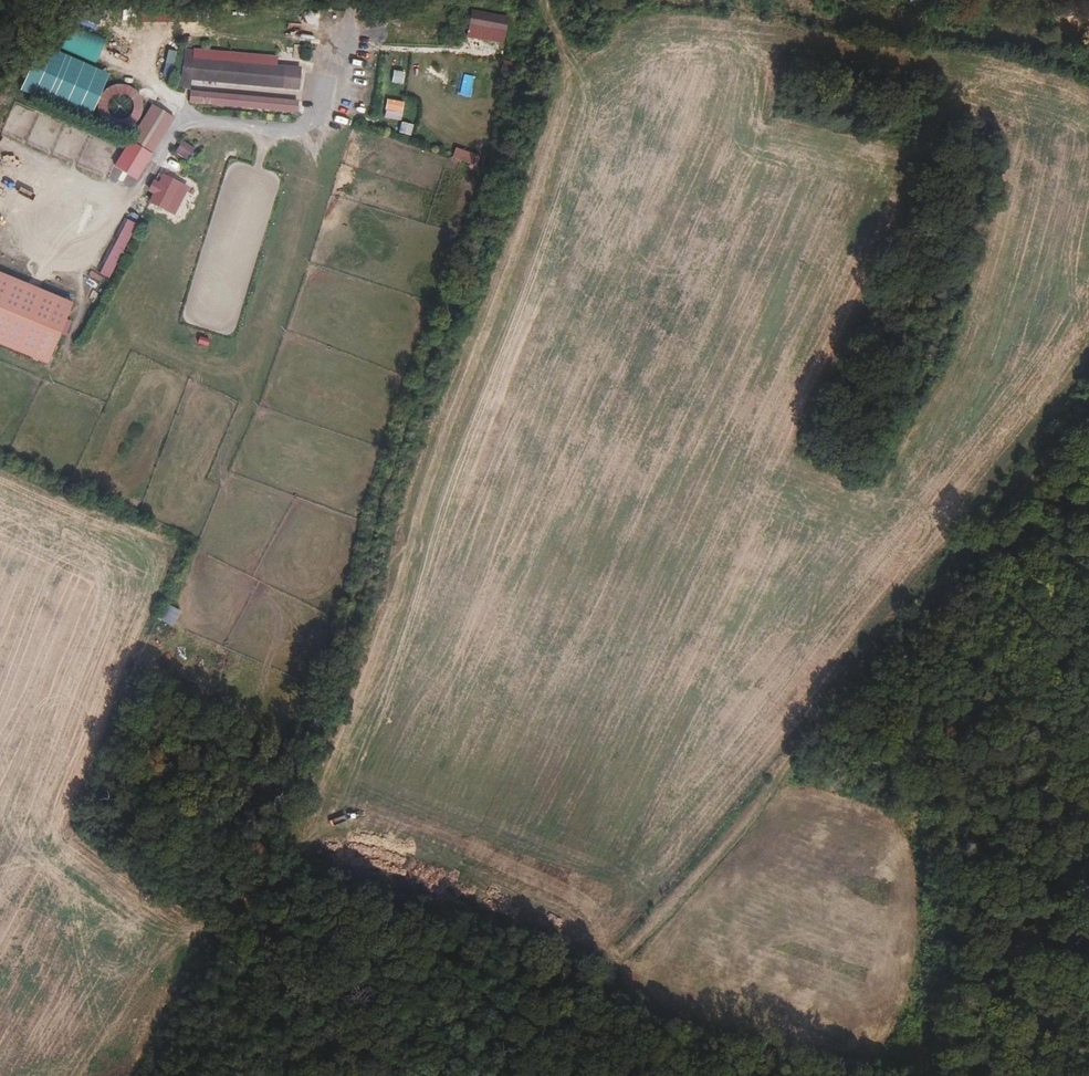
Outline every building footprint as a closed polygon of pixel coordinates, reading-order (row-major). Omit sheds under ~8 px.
[(507,24),(510,7),(474,1),(472,17),(507,24)] [(147,13),(146,25),(165,26),(166,14),(147,13)] [(62,51),(99,59),(105,35),(68,26),(62,51)] [(285,79),(287,56),(196,47),(197,39),(188,39),(184,78),(194,79),(194,72),(285,79)] [(106,79),(110,71),(39,44),(21,89),(93,117),(92,118),(131,133),(146,95),(106,79)] [(297,110),(298,97),(190,91),(189,104),(297,110)] [(151,152),(174,117),(152,103),(129,138),(151,152)] [(190,152),(198,141),(187,133),(179,143),(190,152)] [(452,159),(477,165),(480,151),(455,145),(452,159)] [(158,620),(174,625),(179,609),(163,604),(158,620)]
